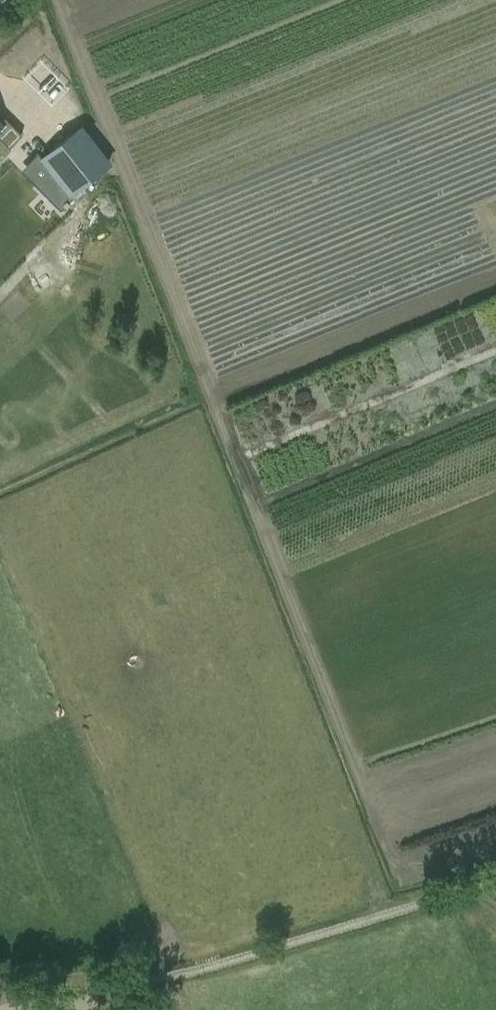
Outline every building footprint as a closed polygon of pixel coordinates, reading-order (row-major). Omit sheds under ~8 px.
[(1,141),(8,147),(20,135),(5,119),(1,123),(0,122),(0,141),(1,141)] [(81,125),(40,157),(70,195),(110,162),(93,140),(81,125)] [(38,983),(22,985),(24,994),(39,991),(38,983)]
